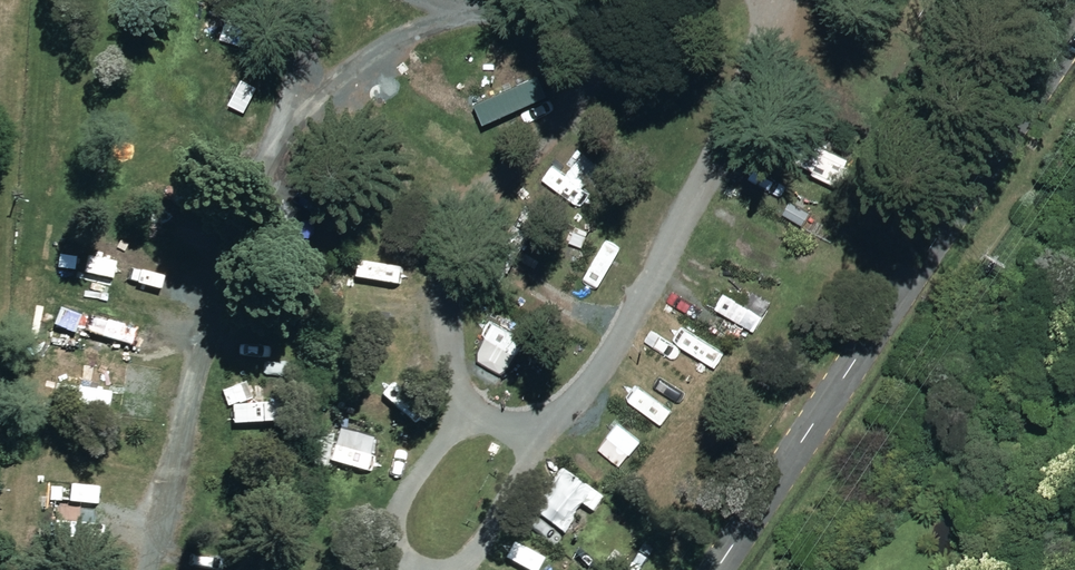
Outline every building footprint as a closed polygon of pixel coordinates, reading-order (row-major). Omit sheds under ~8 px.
[(234,0),(227,0),(213,38),(264,57),(279,17),(234,0)] [(519,81),(481,58),(468,80),(506,103),(519,81)] [(816,135),(805,154),(784,141),(776,155),(828,187),(848,155),(816,135)] [(608,285),(588,271),(573,294),(593,308),(608,285)] [(753,330),(770,302),(751,290),(742,305),(723,293),(715,307),(753,330)] [(709,346),(693,338),(689,346),(680,342),(671,358),(702,374),(710,360),(704,357),(709,346)] [(673,384),(647,365),(636,381),(662,400),(673,384)] [(599,441),(593,449),(585,443),(570,461),(599,483),(613,465),(609,462),(615,454),(599,441)] [(606,499),(560,467),(519,525),(565,558),(606,499)] [(513,543),(511,569),(534,569),(536,545),(513,543)]
